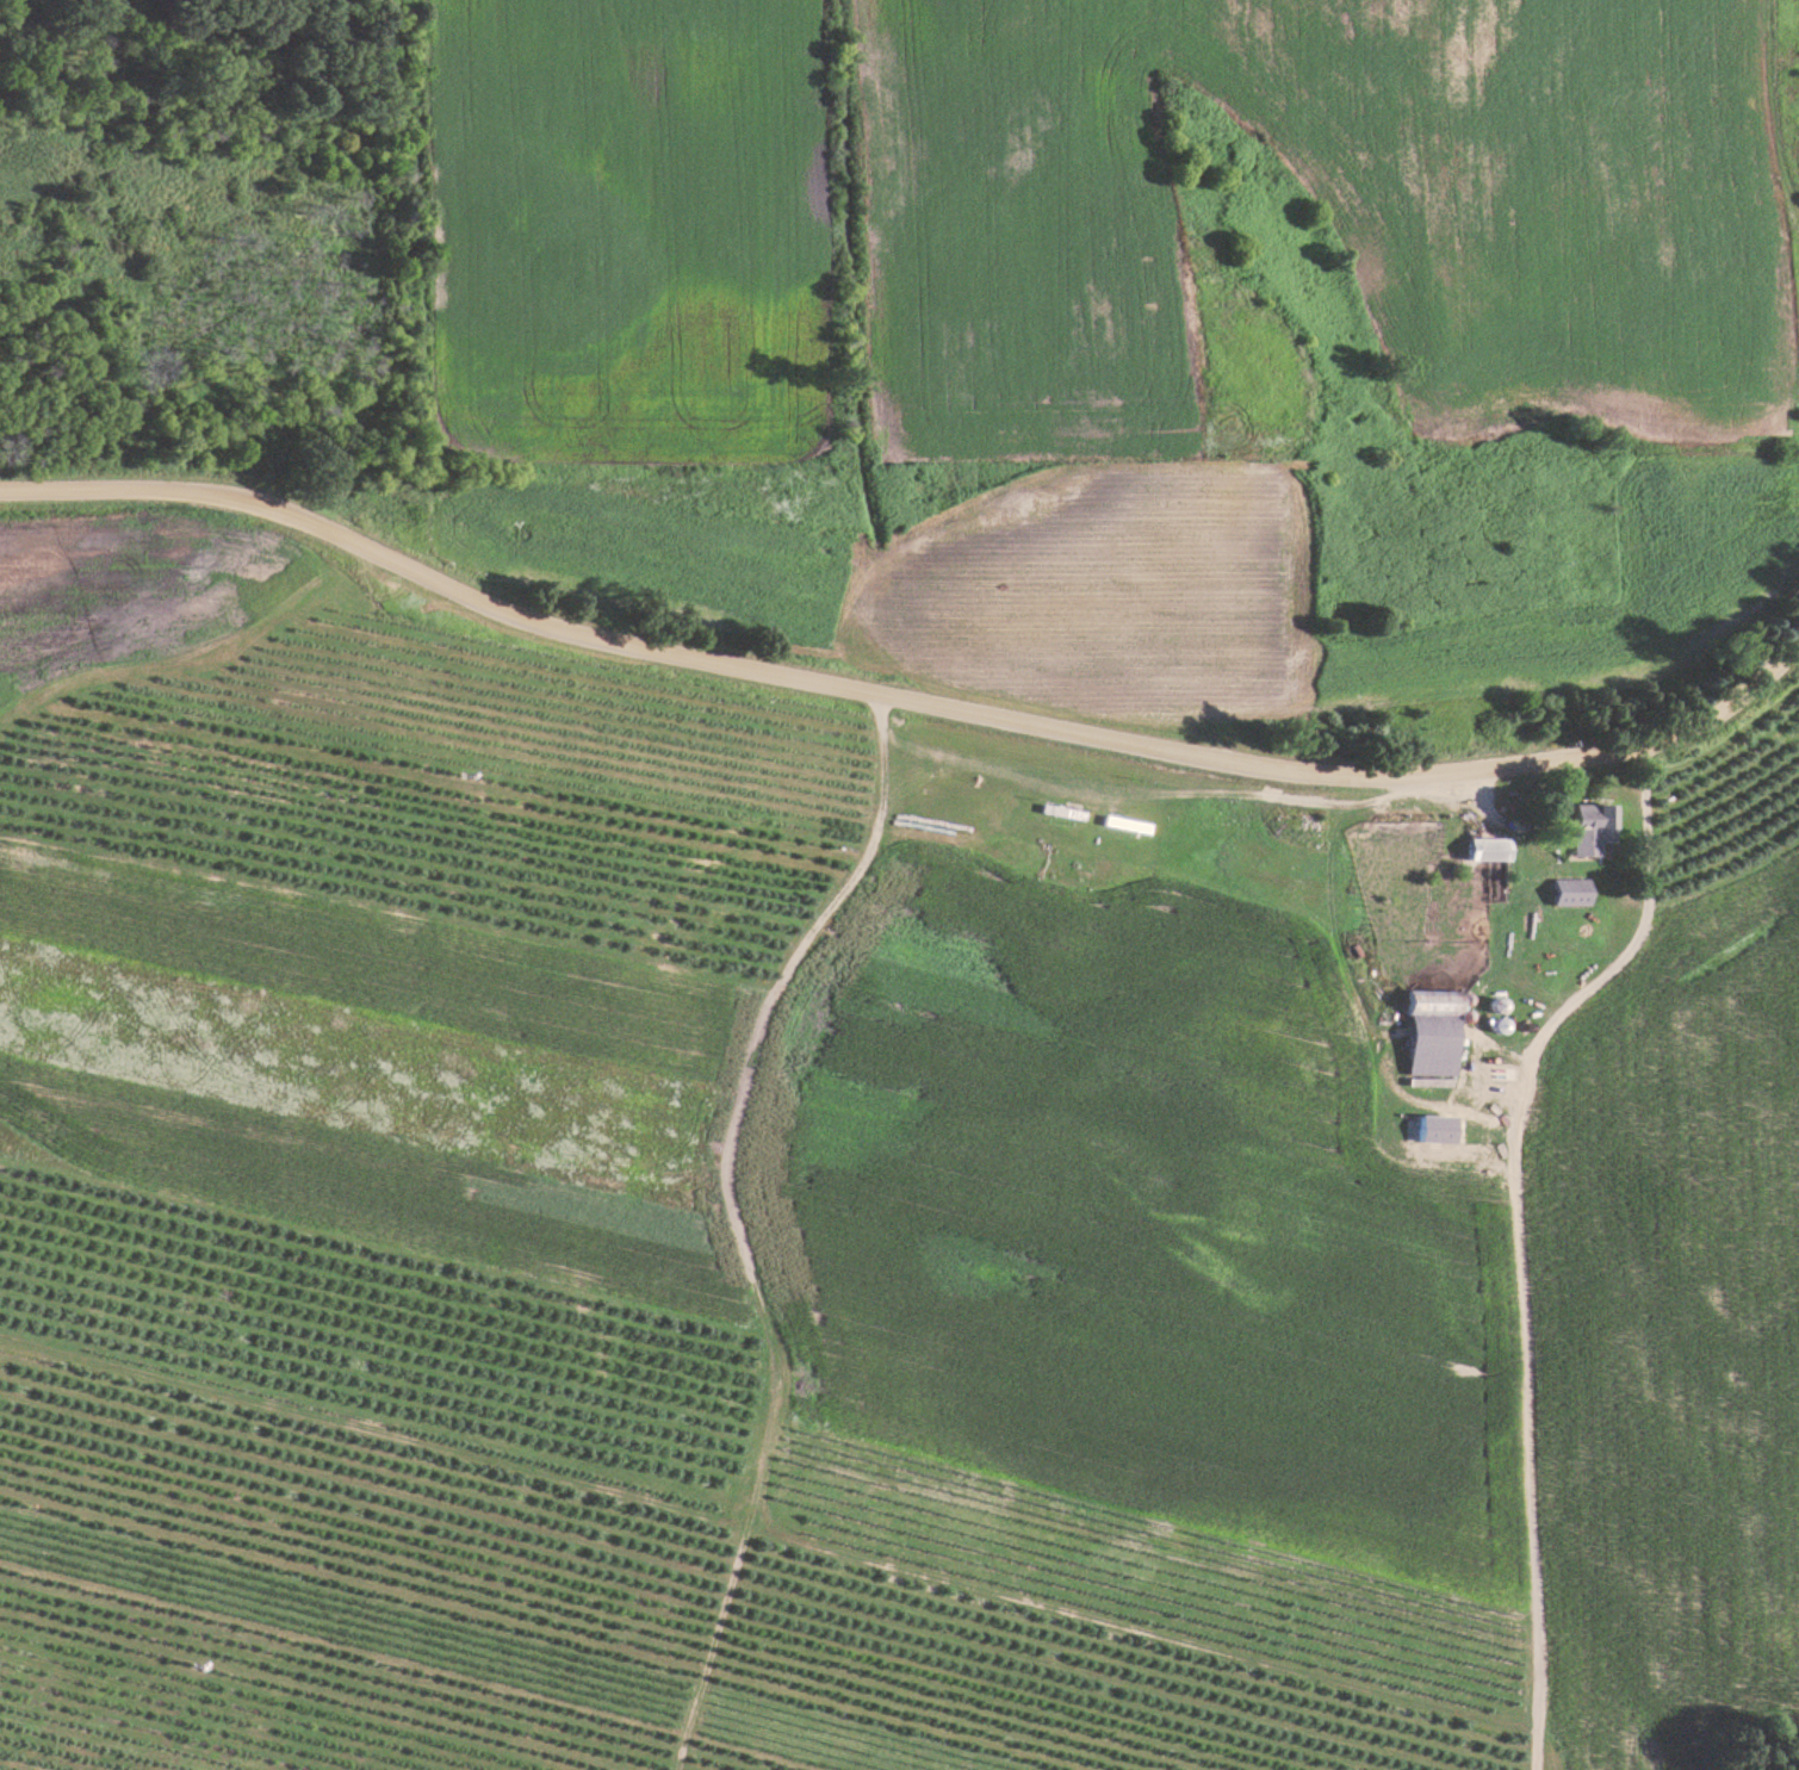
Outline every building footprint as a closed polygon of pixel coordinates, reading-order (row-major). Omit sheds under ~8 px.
[(1083,822),(1085,812),(1043,804),(1041,814),(1083,822)] [(1575,856),(1608,856),(1608,843),(1620,843),(1620,804),(1575,804),(1575,856)] [(1149,835),(1151,823),(1104,817),(1102,828),(1149,835)] [(1470,861),(1512,861),(1512,838),(1470,838),(1470,861)] [(1594,906),(1594,879),(1554,879),(1554,906),(1594,906)] [(1411,990),(1408,1074),(1460,1076),(1462,991),(1411,990)] [(1417,1142),(1457,1142),(1457,1116),(1417,1116),(1417,1142)]
